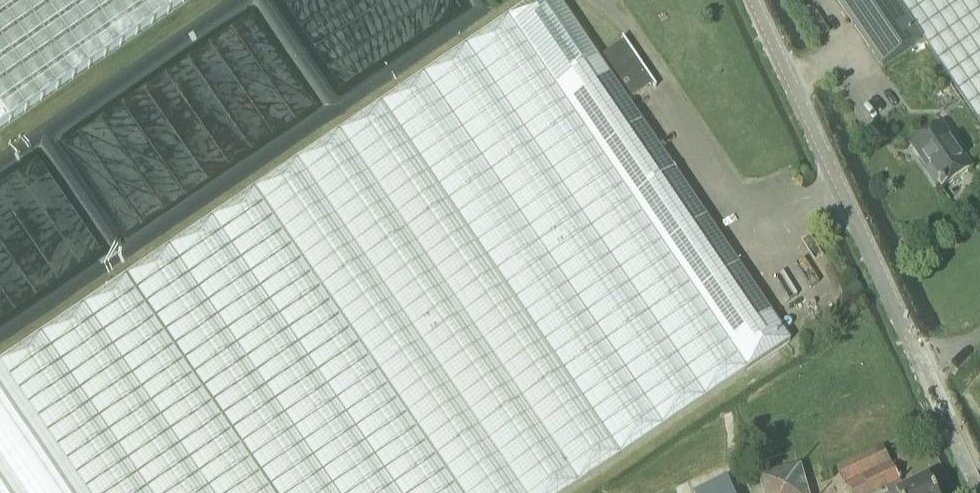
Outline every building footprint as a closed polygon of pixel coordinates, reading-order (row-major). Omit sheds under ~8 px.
[(558,0),(529,0),(0,359),(0,492),(563,492),(746,369),(746,370),(789,341),(626,101),(652,84),(654,87),(655,86),(622,36),(620,37),(622,40),(597,58),(558,0)] [(159,0),(0,0),(0,125),(10,118),(166,11),(159,0)] [(166,11),(182,0),(159,0),(166,11)] [(922,40),(923,39),(897,0),(836,0),(882,67),(922,40)] [(923,39),(922,40),(979,124),(979,0),(897,0),(923,39)] [(943,124),(912,145),(929,171),(927,173),(938,189),(971,167),(943,124)] [(929,474),(903,486),(882,445),(837,467),(850,492),(876,492),(885,488),(888,492),(938,492),(929,474)] [(802,464),(759,475),(764,492),(809,492),(802,464)] [(694,492),(734,492),(727,477),(694,492)]
